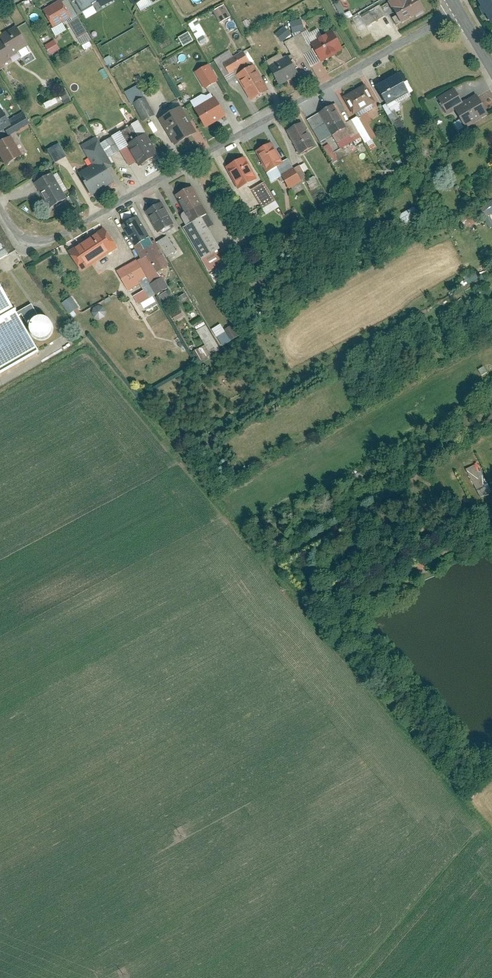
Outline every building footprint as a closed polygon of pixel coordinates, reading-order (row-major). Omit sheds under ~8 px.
[(45,10),(53,24),(73,13),(66,0),(63,0),(45,10)] [(80,14),(99,2),(102,6),(113,0),(72,0),(80,14)] [(400,20),(422,8),(418,0),(413,0),(408,3),(406,0),(389,0),(400,20)] [(491,21),(491,0),(480,0),(491,21)] [(218,23),(230,17),(224,5),(212,10),(218,23)] [(365,27),(385,15),(379,5),(359,17),(365,27)] [(199,45),(207,41),(195,19),(188,23),(199,45)] [(300,19),(288,23),(292,34),(304,30),(300,19)] [(0,61),(28,46),(17,26),(3,34),(7,40),(0,44),(0,61)] [(281,42),(290,35),(283,27),(274,34),(281,42)] [(315,30),(286,47),(291,56),(290,56),(271,67),(280,82),(301,69),(297,62),(314,53),(318,60),(337,49),(328,32),(319,37),(315,30)] [(177,38),(182,47),(193,41),(187,32),(177,38)] [(54,40),(44,45),(49,55),(59,50),(54,40)] [(230,75),(239,70),(253,97),(267,89),(244,49),(222,61),(230,74),(230,75)] [(209,65),(196,74),(205,88),(218,80),(209,65)] [(397,79),(379,89),(387,102),(384,104),(390,116),(403,108),(398,100),(407,96),(397,79)] [(133,97),(144,115),(153,109),(153,108),(149,101),(159,95),(153,85),(133,97)] [(489,114),(476,93),(463,101),(454,87),(437,97),(447,114),(455,109),(466,127),(489,114)] [(333,106),(319,113),(335,141),(347,133),(351,139),(360,134),(365,144),(372,140),(363,123),(368,120),(363,111),(372,105),(363,89),(344,99),(354,117),(343,124),(333,106)] [(198,108),(207,128),(226,118),(217,98),(198,108)] [(165,114),(178,138),(194,129),(181,105),(165,114)] [(302,122),(290,128),(301,149),(314,143),(302,122)] [(124,145),(130,141),(140,159),(152,152),(140,131),(136,133),(130,123),(116,132),(122,143),(124,145)] [(0,144),(0,151),(7,164),(19,157),(9,139),(0,144)] [(80,166),(93,188),(115,175),(96,142),(84,148),(91,159),(80,166)] [(58,143),(46,150),(53,163),(65,157),(58,143)] [(269,144),(256,150),(266,168),(279,161),(269,144)] [(243,158),(229,165),(239,184),(253,177),(243,158)] [(54,202),(67,195),(54,172),(41,180),(54,202)] [(263,181),(249,189),(265,215),(278,207),(263,181)] [(189,190),(174,199),(188,225),(183,228),(207,270),(215,266),(210,258),(217,254),(200,224),(206,220),(189,190)] [(490,201),(480,207),(490,224),(491,223),(491,205),(490,201)] [(160,205),(148,213),(159,231),(171,224),(160,205)] [(412,207),(397,215),(404,226),(418,218),(412,207)] [(138,221),(123,230),(135,252),(142,249),(147,258),(120,274),(128,289),(142,281),(150,296),(163,288),(154,273),(166,266),(162,259),(177,250),(168,236),(152,245),(138,221)] [(76,246),(86,264),(116,247),(105,228),(76,246)] [(39,352),(0,280),(0,375),(39,352)] [(60,303),(67,314),(78,307),(70,296),(60,303)] [(92,306),(91,317),(103,318),(104,307),(92,306)] [(195,330),(203,345),(193,350),(199,361),(220,349),(205,324),(195,330)] [(233,324),(222,329),(220,324),(211,328),(220,345),(239,336),(233,324)] [(478,463),(466,469),(481,498),(491,492),(491,491),(478,463)]
